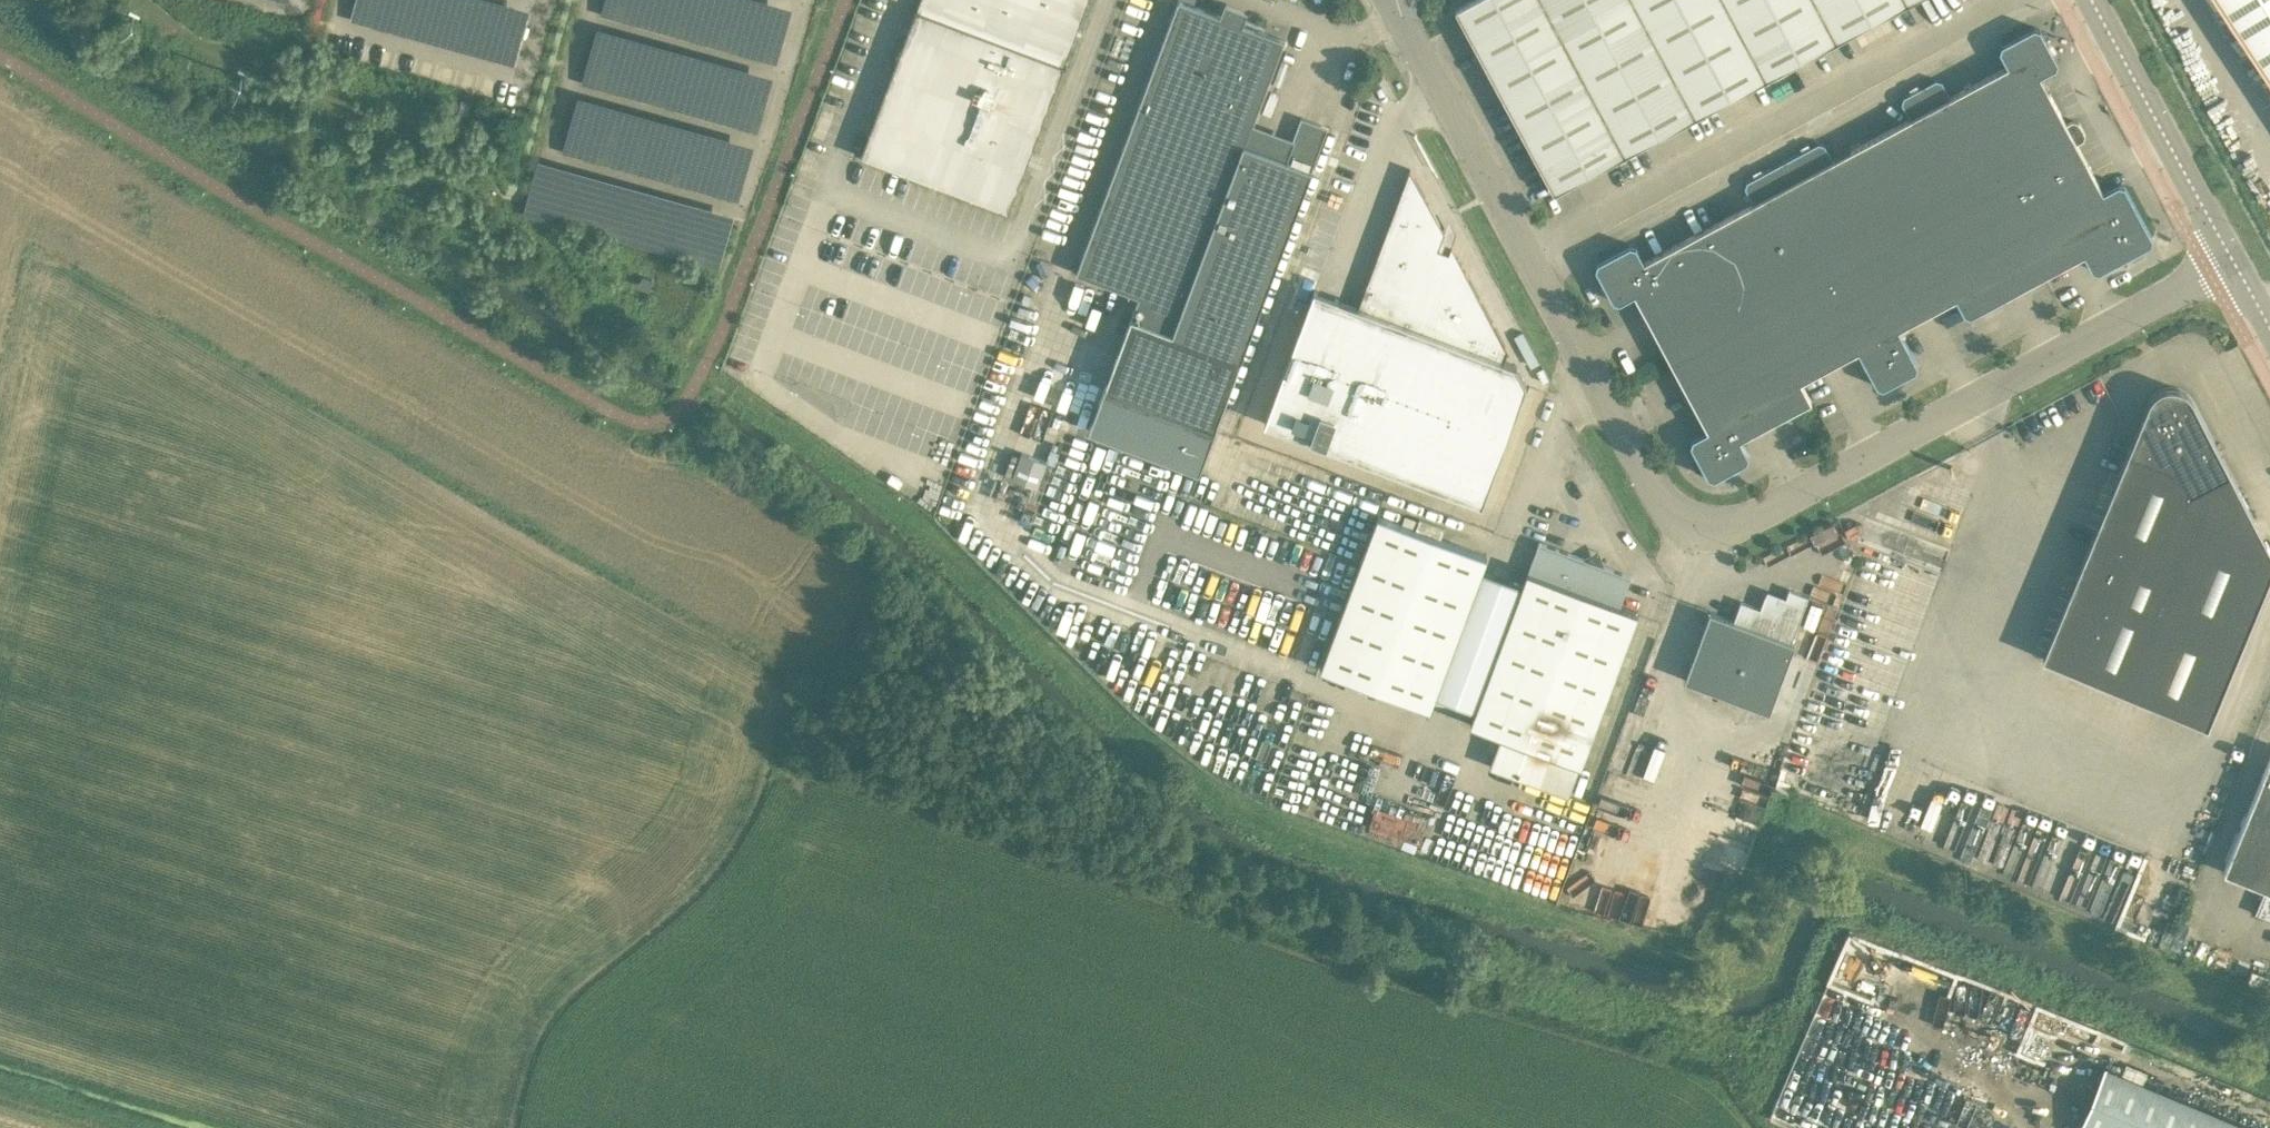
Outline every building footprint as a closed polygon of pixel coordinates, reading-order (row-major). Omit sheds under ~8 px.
[(514,60),(528,4),(513,0),(352,0),(348,19),(514,60)] [(861,156),(1008,212),(1088,0),(920,0),(861,156)] [(1180,0),(1178,0),(1076,272),(1138,296),(1089,429),(1199,471),(1318,153),(1291,143),(1285,157),(1246,144),(1284,39),(1180,0)] [(1912,0),(1472,0),(1456,9),(1554,192),(1912,0)] [(2269,77),(2269,0),(2219,0),(2269,77)] [(1970,315),(2084,254),(2092,269),(2098,271),(2151,243),(2153,237),(2124,184),(2118,183),(2103,191),(2077,143),(2083,139),(2085,133),(2079,122),(2073,120),(2066,124),(2040,75),(2056,67),(2058,61),(2040,28),(2034,26),(2001,44),(1999,50),(2007,66),(1950,97),(1942,81),(1936,79),(1903,97),(1901,103),(1910,119),(1833,160),(1825,144),(1818,142),(1747,181),(1745,187),(1753,203),(1644,262),(1636,246),(1630,244),(1597,262),(1595,268),(1613,301),(1619,302),(1635,294),(1708,430),(1692,438),(1690,444),(1708,477),(1714,478),(1747,461),(1749,455),(1740,439),(1811,401),(1801,381),(1858,351),(1877,386),(1883,387),(1916,370),(1918,364),(1898,329),(1956,298),(1964,313),(1970,315)] [(1445,232),(1410,168),(1366,286),(1388,295),(1381,314),(1314,289),(1264,423),(1482,504),(1527,384),(1516,365),(1504,360),(1507,352),(1510,353),(1452,245),(1451,245),(1448,253),(1438,249),(1445,232)] [(1271,343),(1242,419),(1256,425),(1286,349),(1271,343)] [(2207,726),(2269,576),(2269,575),(2269,550),(2192,399),(2189,396),(2186,393),(2183,390),(2179,388),(2175,387),(2171,387),(2167,387),(2162,388),(2159,390),(2155,393),(2152,396),(2150,399),(2148,402),(2129,449),(2042,657),(2207,726)] [(1034,485),(1045,459),(1019,449),(1009,475),(1034,485)] [(1320,669),(1429,710),(1434,695),(1475,585),(1486,556),(1377,516),(1360,563),(1320,669)] [(1489,766),(1569,795),(1637,611),(1619,605),(1630,576),(1538,542),(1516,600),(1475,585),(1434,695),(1476,710),(1470,725),(1500,736),(1489,766)] [(1769,711),(1795,643),(1791,641),(1808,596),(1789,589),(1784,601),(1765,594),(1760,608),(1741,601),(1734,620),(1711,611),(1685,680),(1769,711)] [(2224,871),(2265,887),(2255,911),(2269,918),(2269,757),(2224,871)] [(2066,1032),(2055,1027),(2037,1020),(2014,1078),(2045,1091),(2068,1033),(2066,1032)] [(2105,1065),(2079,1127),(2254,1127),(2105,1065)] [(2004,1122),(1979,1112),(1973,1127),(2002,1127),(2004,1122)]
